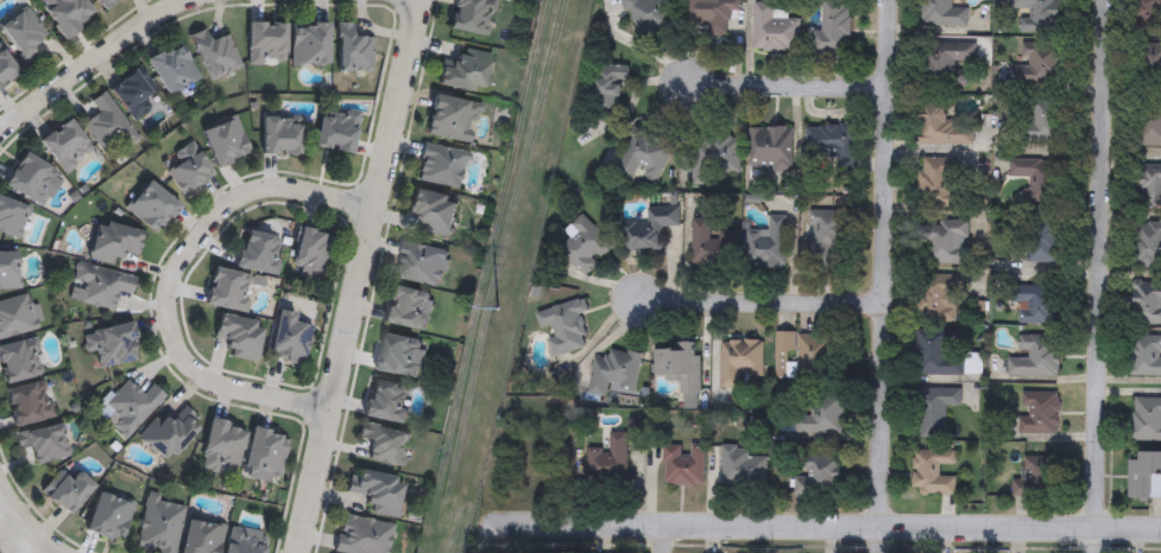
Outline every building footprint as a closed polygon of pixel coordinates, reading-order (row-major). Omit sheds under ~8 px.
[(65,39),(37,0),(87,0),(97,14),(65,39)] [(103,9),(96,0),(115,0),(103,9)] [(921,27),(921,0),(966,0),(966,27),(921,27)] [(1016,33),(1015,0),(1060,0),(1061,33),(1016,33)] [(1132,36),(1132,0),(1160,0),(1160,36),(1132,36)] [(29,66),(0,28),(0,23),(27,4),(51,36),(32,50),(39,59),(29,66)] [(250,63),(250,20),(286,20),(286,63),(250,63)] [(373,33),(373,71),(337,70),(337,20),(351,21),(351,33),(373,33)] [(330,64),(292,64),(292,21),(330,21),(330,64)] [(208,80),(191,33),(206,28),(208,37),(229,30),(242,68),(208,80)] [(183,39),(202,78),(166,95),(147,56),(183,39)] [(21,71),(0,87),(0,40),(21,71)] [(970,88),(920,88),(920,40),(970,40),(970,88)] [(1136,44),(1160,45),(1160,83),(1135,82),(1136,44)] [(1062,46),(1062,85),(1021,85),(1021,46),(1062,46)] [(109,87),(140,64),(157,87),(149,94),(156,104),(133,120),(109,87)] [(82,121),(100,109),(93,98),(107,89),(140,138),(128,146),(122,138),(102,151),(82,121)] [(1061,141),(1018,141),(1018,101),(1061,101),(1061,141)] [(919,146),(917,102),(945,102),(946,125),(971,123),(971,146),(919,146)] [(361,110),(354,152),(315,145),(323,103),(361,110)] [(263,112),(302,112),(302,153),(263,153),(263,112)] [(219,167),(201,129),(235,113),(253,151),(219,167)] [(1132,114),(1160,113),(1160,146),(1134,147),(1132,114)] [(96,147),(67,173),(38,140),(69,115),(96,147)] [(170,153),(195,139),(215,174),(181,195),(166,171),(177,165),(170,153)] [(44,208),(4,183),(25,148),(65,174),(44,208)] [(957,158),(957,202),(920,202),(920,158),(957,158)] [(1009,177),(1009,159),(1059,160),(1059,205),(1027,204),(1028,177),(1009,177)] [(1135,165),(1160,165),(1160,206),(1135,206),(1135,165)] [(125,204),(152,177),(182,206),(154,234),(125,204)] [(21,239),(0,231),(0,192),(33,203),(21,239)] [(750,230),(768,230),(768,215),(785,215),(784,269),(749,268),(750,230)] [(810,266),(814,215),(846,216),(844,268),(810,266)] [(144,230),(137,255),(125,253),(121,265),(89,256),(100,217),(144,230)] [(966,222),(966,265),(922,265),(922,222),(966,222)] [(1129,229),(1160,223),(1160,265),(1137,271),(1129,229)] [(335,231),(324,280),(301,275),(303,263),(292,261),(299,224),(335,231)] [(1027,262),(1027,224),(1060,224),(1060,262),(1027,262)] [(276,274),(235,265),(245,227),(285,236),(276,274)] [(21,288),(0,288),(0,250),(20,250),(21,288)] [(133,290),(120,287),(115,310),(80,301),(83,284),(74,281),(77,261),(137,273),(133,290)] [(247,312),(206,304),(213,266),(254,273),(247,312)] [(915,324),(915,279),(959,279),(959,324),(915,324)] [(1131,282),(1160,282),(1160,325),(1131,325),(1131,282)] [(1058,324),(1015,324),(1015,287),(1058,287),(1058,324)] [(39,329),(0,339),(0,298),(31,291),(39,329)] [(302,324),(313,326),(307,364),(270,358),(278,309),(304,312),(302,324)] [(267,320),(259,361),(232,356),(234,344),(214,339),(220,312),(267,320)] [(141,358),(103,367),(101,354),(88,357),(83,330),(133,320),(141,358)] [(774,380),(776,332),(795,332),(795,336),(829,337),(827,381),(774,380)] [(964,376),(915,376),(915,332),(949,332),(949,355),(964,355),(964,376)] [(4,383),(0,367),(0,343),(38,335),(45,374),(4,383)] [(1059,336),(1059,376),(1009,376),(1009,336),(1059,336)] [(1130,337),(1160,337),(1160,376),(1130,376),(1130,337)] [(168,395),(127,438),(96,408),(128,375),(146,392),(154,382),(168,395)] [(48,377),(56,415),(14,426),(5,387),(48,377)] [(364,415),(371,377),(412,384),(405,424),(364,415)] [(945,438),(917,438),(917,389),(959,389),(960,406),(945,406),(945,438)] [(1058,393),(1058,437),(1020,437),(1020,393),(1058,393)] [(843,434),(801,434),(801,395),(843,395),(843,434)] [(1132,398),(1160,398),(1160,442),(1131,441),(1132,398)] [(156,414),(166,422),(184,401),(198,414),(193,421),(200,427),(170,462),(138,436),(156,414)] [(248,424),(240,466),(226,463),(225,472),(201,468),(210,417),(248,424)] [(17,444),(14,431),(64,420),(71,456),(34,464),(31,441),(17,444)] [(404,466),(367,459),(371,436),(360,433),(362,421),(411,430),(404,466)] [(290,432),(283,473),(271,471),(270,481),(244,476),(253,426),(290,432)] [(955,450),(955,466),(940,466),(940,476),(954,476),(954,494),(911,494),(913,450),(955,450)] [(1128,452),(1160,452),(1160,476),(1151,476),(1151,500),(1128,500),(1128,452)] [(795,496),(794,457),(839,457),(839,495),(795,496)] [(1012,481),(1022,481),(1022,457),(1055,457),(1055,496),(1012,496),(1012,481)] [(70,476),(77,466),(96,484),(69,515),(40,490),(61,468),(70,476)] [(351,476),(360,477),(361,469),(405,476),(398,516),(368,511),(371,496),(347,492),(351,476)] [(137,498),(122,542),(87,530),(100,488),(137,498)] [(187,507),(177,552),(159,552),(135,548),(149,490),(169,495),(166,503),(187,507)] [(395,522),(388,552),(344,552),(334,551),(342,510),(395,522)] [(227,522),(221,552),(182,552),(188,515),(227,522)] [(269,532),(265,552),(226,552),(232,525),(269,532)]
